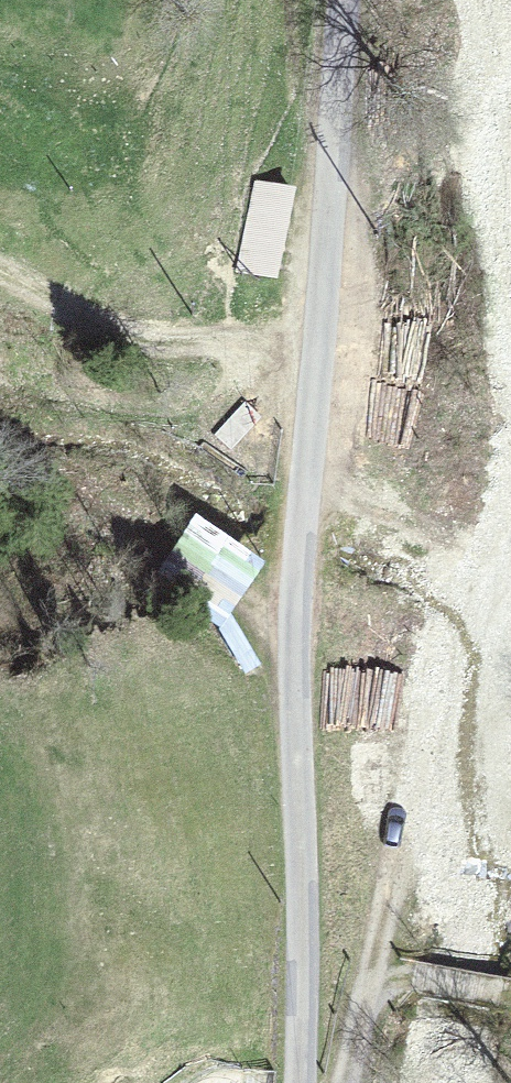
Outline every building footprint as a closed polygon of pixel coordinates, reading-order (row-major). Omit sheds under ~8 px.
[(240,269),(274,276),(291,191),(257,184),(240,269)] [(264,574),(197,529),(154,594),(221,638),(264,574)]
